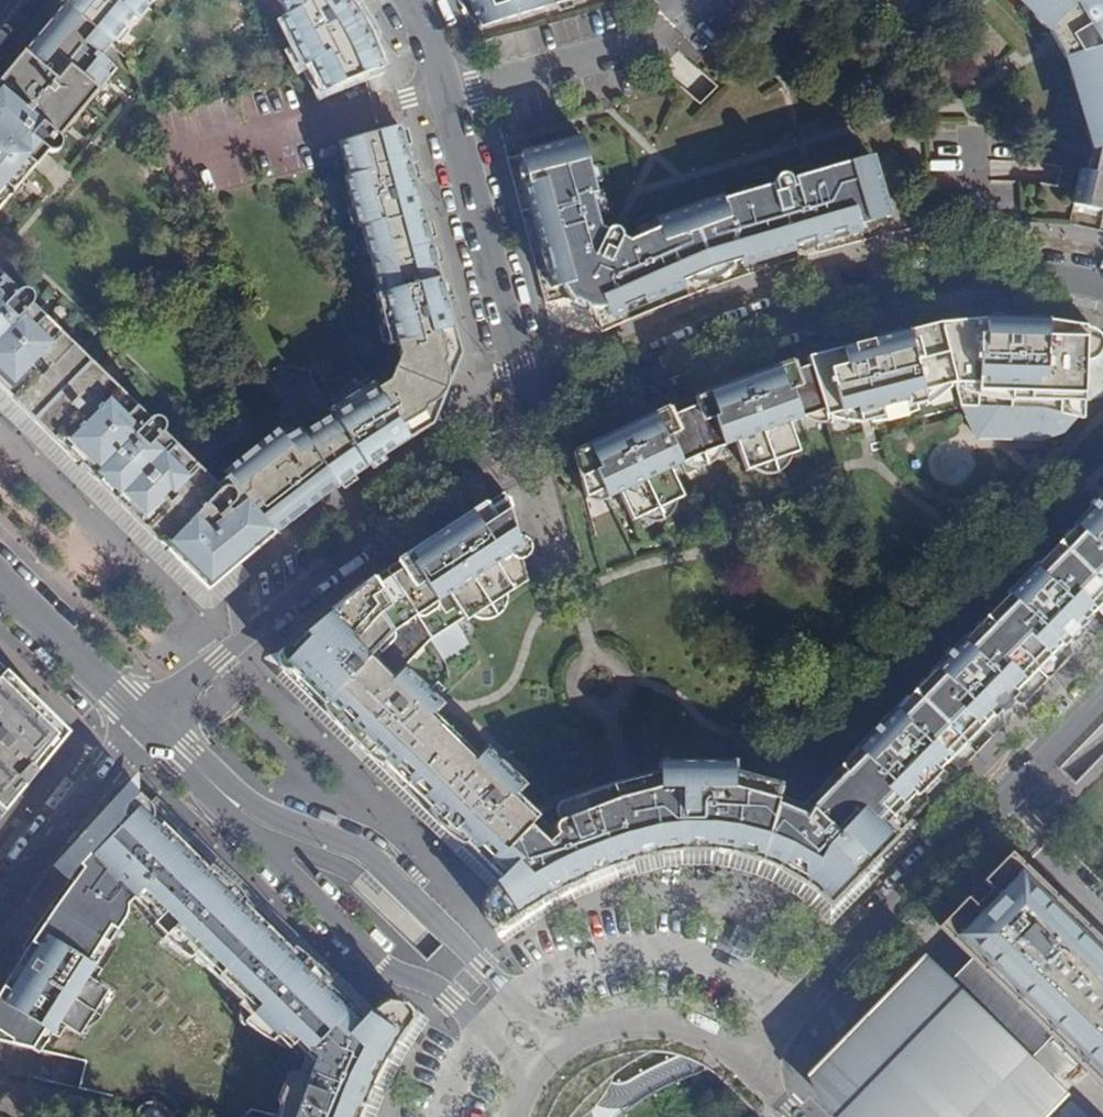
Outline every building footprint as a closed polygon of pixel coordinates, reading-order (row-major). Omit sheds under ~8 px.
[(63,5),(110,44),(132,17),(136,20),(153,0),(67,0),(63,5)] [(281,3),(286,12),(282,14),(307,61),(312,58),(314,61),(324,87),(382,67),(376,50),(367,33),(358,16),(347,0),(278,0),(281,3)] [(480,27),(505,20),(514,5),(525,1),(528,13),(571,0),(468,0),(480,27)] [(1053,25),(1048,30),(1065,58),(1071,57),(1076,69),(1078,69),(1088,103),(1086,103),(1099,147),(1094,173),(1081,170),(1073,205),(1102,212),(1102,216),(1102,0),(1027,0),(1053,25)] [(514,5),(505,20),(528,13),(525,1),(514,5)] [(46,153),(47,153),(49,154),(55,155),(60,151),(62,147),(62,144),(59,139),(78,114),(75,112),(91,92),(94,94),(109,77),(105,74),(111,65),(100,56),(110,44),(63,5),(0,80),(0,114),(46,153)] [(974,13),(964,23),(969,28),(979,18),(974,13)] [(673,70),(698,96),(709,86),(684,60),(673,70)] [(1076,69),(1086,103),(1088,103),(1078,69),(1076,69)] [(0,114),(0,145),(31,171),(46,153),(0,114)] [(447,358),(453,356),(446,331),(453,329),(405,148),(399,126),(340,141),(349,175),(345,176),(359,228),(363,227),(380,292),(376,293),(390,345),(400,343),(403,357),(390,384),(378,392),(372,384),(328,413),(332,418),(365,468),(409,438),(405,433),(427,418),(424,413),(427,407),(432,404),(440,398),(443,394),(446,387),(448,375),(447,370),(444,364),(447,358)] [(582,139),(521,155),(528,184),(525,184),(543,251),(546,251),(551,270),(548,270),(553,288),(562,286),(563,287),(564,290),(566,292),(567,294),(569,297),(576,295),(590,302),(593,309),(595,309),(599,309),(603,308),(606,308),(610,316),(626,310),(624,307),(643,299),(644,302),(683,284),(682,281),(711,269),(741,260),(742,263),(796,248),(795,245),(814,239),(815,242),(833,236),(832,233),(844,230),(845,233),(861,228),(860,226),(888,217),(871,156),(794,178),(796,186),(793,187),(790,178),(789,176),(786,174),(781,174),(778,175),(775,180),(775,184),(777,192),(774,192),(772,185),(724,199),(723,197),(707,203),(708,207),(674,219),(673,215),(656,221),(658,228),(629,241),(622,237),(621,232),(620,230),(617,228),(613,227),(613,228),(609,228),(607,230),(600,227),(592,195),(597,194),(582,139)] [(9,191),(12,193),(31,171),(0,145),(0,202),(9,191)] [(521,155),(507,158),(545,303),(569,297),(567,294),(566,292),(564,290),(563,287),(562,286),(553,288),(548,270),(551,270),(546,251),(543,251),(525,184),(528,184),(521,155)] [(593,309),(603,332),(697,293),(808,256),(864,241),(861,228),(845,233),(844,230),(832,233),(833,236),(815,242),(814,239),(795,245),(796,248),(742,263),(741,260),(711,269),(682,281),(683,284),(644,302),(643,299),(624,307),(626,310),(610,316),(606,308),(603,308),(599,309),(595,309),(593,309)] [(78,350),(69,342),(66,344),(48,327),(51,324),(31,305),(33,302),(34,297),(32,294),(30,291),(27,289),(22,289),(17,292),(0,274),(0,389),(21,409),(78,350)] [(576,295),(569,297),(576,303),(581,306),(587,308),(593,309),(590,302),(576,295)] [(1086,328),(1087,326),(1080,325),(1045,320),(1023,318),(995,318),(974,319),(940,323),(889,334),(841,347),(807,357),(810,365),(824,411),(826,417),(856,409),(861,423),(871,420),(883,417),(881,408),(907,402),(914,406),(926,403),(922,392),(955,383),(962,407),(977,438),(1044,439),(1064,433),(1077,417),(1084,419),(1084,400),(1086,362),(1087,362),(1088,361),(1090,361),(1091,361),(1093,360),(1094,360),(1095,359),(1096,358),(1097,358),(1098,357),(1099,355),(1100,354),(1100,353),(1101,353),(1101,352),(1101,351),(1102,349),(1102,347),(1102,345),(1102,340),(1098,333),(1092,330),(1086,328)] [(459,354),(453,329),(446,331),(453,356),(459,354)] [(1102,345),(1102,347),(1102,349),(1101,351),(1101,352),(1101,353),(1100,353),(1100,354),(1099,355),(1098,357),(1097,358),(1096,358),(1095,359),(1094,360),(1093,360),(1091,361),(1090,361),(1088,361),(1087,362),(1086,362),(1084,400),(1102,396),(1102,345)] [(124,510),(181,451),(162,432),(164,429),(164,424),(162,419),(158,417),(155,416),(148,419),(128,400),(125,404),(107,386),(110,382),(78,350),(21,409),(124,510)] [(795,370),(793,362),(768,370),(745,378),(695,398),(697,405),(671,417),(668,409),(628,426),(584,448),(574,453),(586,498),(602,490),(607,499),(619,494),(632,521),(683,497),(670,470),(703,454),(736,442),(746,471),(799,452),(789,423),(824,411),(810,365),(795,370)] [(833,441),(962,407),(955,383),(922,392),(926,403),(914,406),(907,402),(881,408),(883,417),(871,420),(861,423),(856,409),(826,417),(833,441)] [(332,418),(305,437),(336,487),(365,468),(332,418)] [(427,418),(405,433),(409,438),(431,423),(427,418)] [(200,470),(143,529),(207,591),(249,555),(292,520),(336,487),(305,437),(299,428),(284,437),(277,429),(221,470),(226,474),(215,485),(200,470)] [(181,451),(124,510),(143,529),(200,470),(181,451)] [(994,501),(990,485),(975,489),(979,505),(994,501)] [(528,580),(505,492),(495,498),(485,503),(473,511),(431,538),(387,568),(335,609),(315,624),(303,635),(291,648),(285,648),(280,650),(277,654),(276,661),(277,665),(279,668),(284,671),(290,671),(344,724),(390,769),(462,840),(505,882),(505,886),(522,911),(544,899),(554,893),(586,878),(633,860),(617,802),(600,807),(596,790),(543,811),(538,816),(396,677),(431,640),(446,664),(473,648),(456,623),(464,618),(466,622),(528,580)] [(1101,500),(1099,497),(1085,511),(1081,521),(1036,567),(1033,565),(1013,585),(1015,588),(956,648),(953,646),(940,660),(936,669),(890,716),(888,714),(868,735),(877,743),(871,750),(864,743),(804,805),(779,795),(781,786),(733,773),(724,772),(666,772),(658,773),(663,791),(646,794),(661,853),(680,852),(711,851),(744,856),(775,867),(805,884),(818,894),(830,904),(929,803),(926,794),(927,793),(924,790),(924,784),(929,779),(934,779),(938,782),(938,781),(947,784),(1005,725),(1002,716),(1003,715),(1000,712),(1000,706),(1005,701),(1011,701),(1018,694),(1015,691),(1019,687),(1018,677),(1046,648),(1057,648),(1060,645),(1063,647),(1070,640),(1070,634),(1074,630),(1079,630),(1093,616),(1091,614),(1096,609),(1090,603),(1102,590),(1102,498),(1101,500)] [(1102,602),(1102,590),(1090,603),(1096,609),(1102,602)] [(1070,634),(1070,640),(1073,644),(1083,633),(1079,630),(1074,630),(1070,634)] [(71,734),(8,673),(0,682),(0,810),(7,815),(71,734)] [(1000,712),(1003,715),(1014,704),(1011,701),(1005,701),(1000,706),(1000,712)] [(877,743),(868,735),(861,741),(864,743),(871,750),(877,743)] [(663,791),(658,773),(641,778),(646,794),(663,791)] [(646,794),(641,778),(628,782),(613,785),(617,802),(633,860),(644,857),(661,853),(646,794)] [(924,790),(927,793),(931,789),(938,782),(934,779),(929,779),(924,784),(924,790)] [(612,786),(596,790),(600,807),(617,802),(613,785),(612,786)] [(132,801),(131,801),(126,807),(124,816),(115,828),(94,854),(49,916),(1,990),(0,992),(0,1041),(32,1049),(44,1029),(52,1018),(65,1027),(79,1036),(107,990),(93,981),(80,972),(88,961),(101,939),(96,936),(105,923),(117,931),(121,926),(124,919),(126,912),(127,905),(133,899),(155,921),(152,924),(164,935),(161,938),(164,941),(181,954),(189,959),(193,955),(198,950),(209,960),(204,966),(230,991),(235,986),(246,996),(240,1002),(237,1004),(249,1016),(243,1021),(246,1024),(257,1033),(272,1041),(276,1037),(289,1049),(294,1043),(305,1055),(313,1063),(303,1078),(293,1074),(287,1076),(278,1101),(280,1106),(277,1116),(279,1116),(360,1116),(364,1105),(372,1088),(385,1060),(392,1049),(382,1048),(376,1044),(371,1040),(369,1036),(365,1030),(364,1022),(337,995),(263,923),(171,833),(153,815),(153,809),(149,803),(146,801),(132,801)] [(981,914),(963,926),(975,944),(1007,993),(1018,985),(1027,978),(1045,967),(1070,942),(1017,891),(998,903),(981,914)] [(101,939),(108,943),(117,931),(105,923),(96,936),(101,939)] [(88,961),(94,966),(108,943),(101,939),(88,961)] [(193,955),(204,966),(209,960),(198,950),(193,955)] [(849,1116),(1035,1116),(1061,1090),(1008,1037),(996,1026),(983,1013),(926,958),(808,1077),(849,1116)] [(80,972),(93,981),(101,970),(94,966),(88,961),(80,972)] [(1073,983),(1067,987),(1052,1000),(1046,1005),(1034,1019),(1061,1045),(1076,1059),(1080,1063),(1102,1086),(1102,968),(1094,972),(1085,976),(1073,983)] [(230,991),(240,1002),(246,996),(235,986),(230,991)] [(44,1029),(51,1034),(58,1038),(65,1027),(52,1018),(44,1029)] [(44,1029),(32,1049),(39,1054),(51,1034),(44,1029)] [(305,1055),(293,1074),(303,1078),(313,1063),(305,1055)] [(164,1115),(162,1110),(158,1107),(153,1106),(147,1107),(141,1111),(139,1116),(165,1116),(164,1115)]
